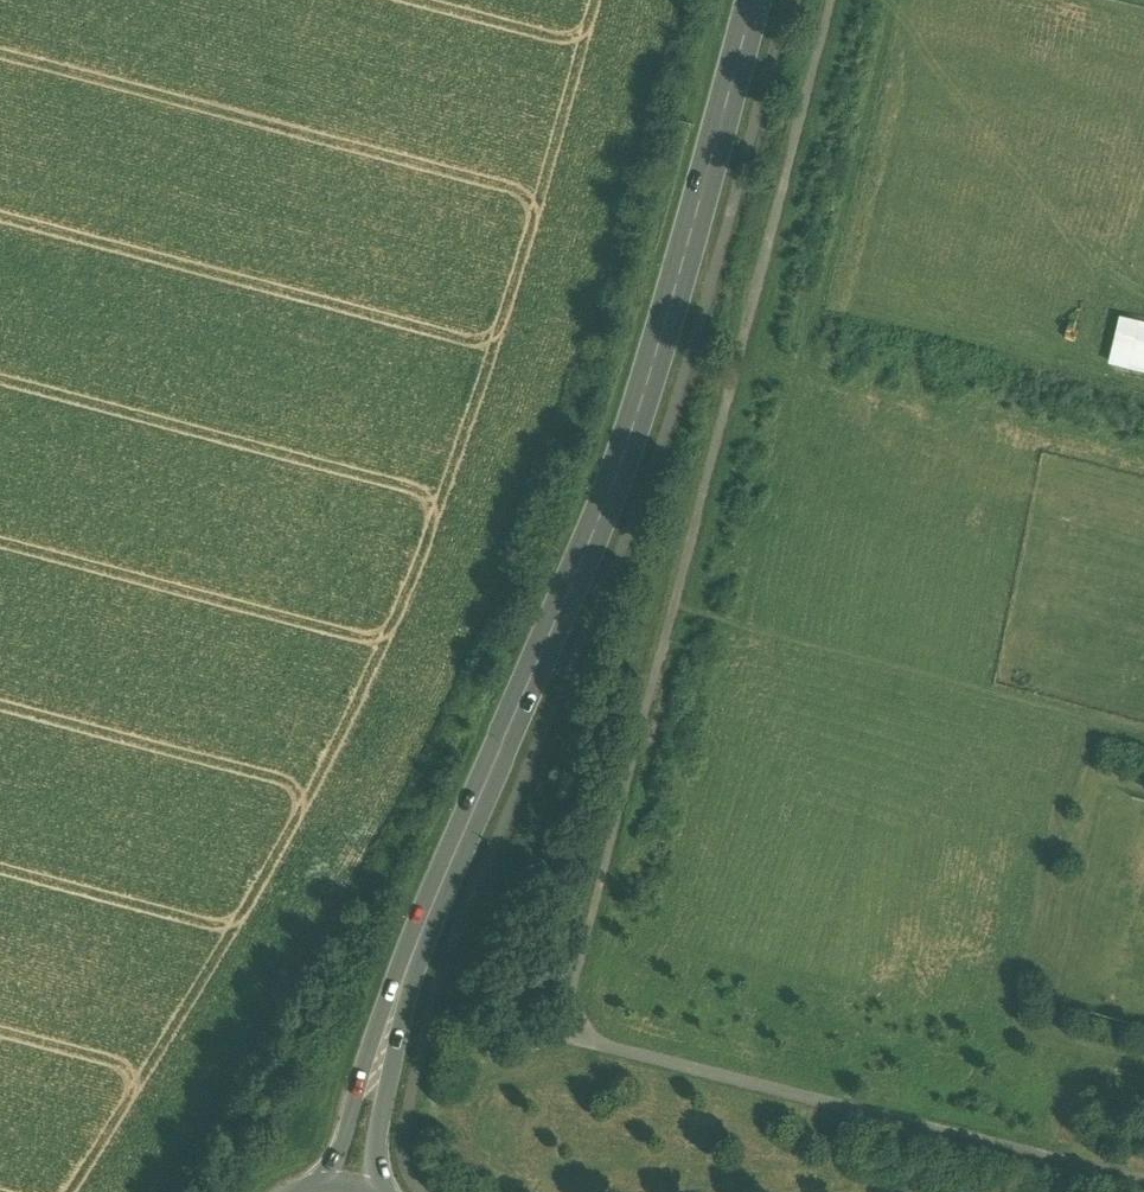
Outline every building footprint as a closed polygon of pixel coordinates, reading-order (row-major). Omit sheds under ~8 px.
[(1111,363),(1143,370),(1143,324),(1121,319),(1111,363)]
